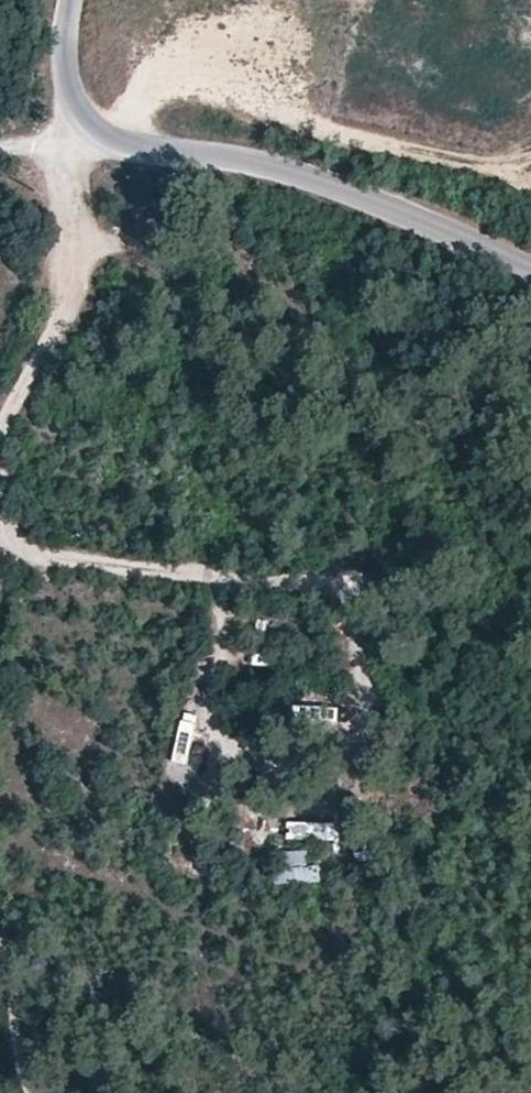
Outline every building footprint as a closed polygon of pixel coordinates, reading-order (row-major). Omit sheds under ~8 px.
[(0,167),(0,183),(9,183),(10,167),(0,167)] [(296,699),(298,720),(347,717),(346,696),(296,699)] [(164,803),(179,806),(190,754),(175,751),(164,803)] [(279,885),(321,884),(320,865),(307,866),(307,850),(278,851),(279,885)]
